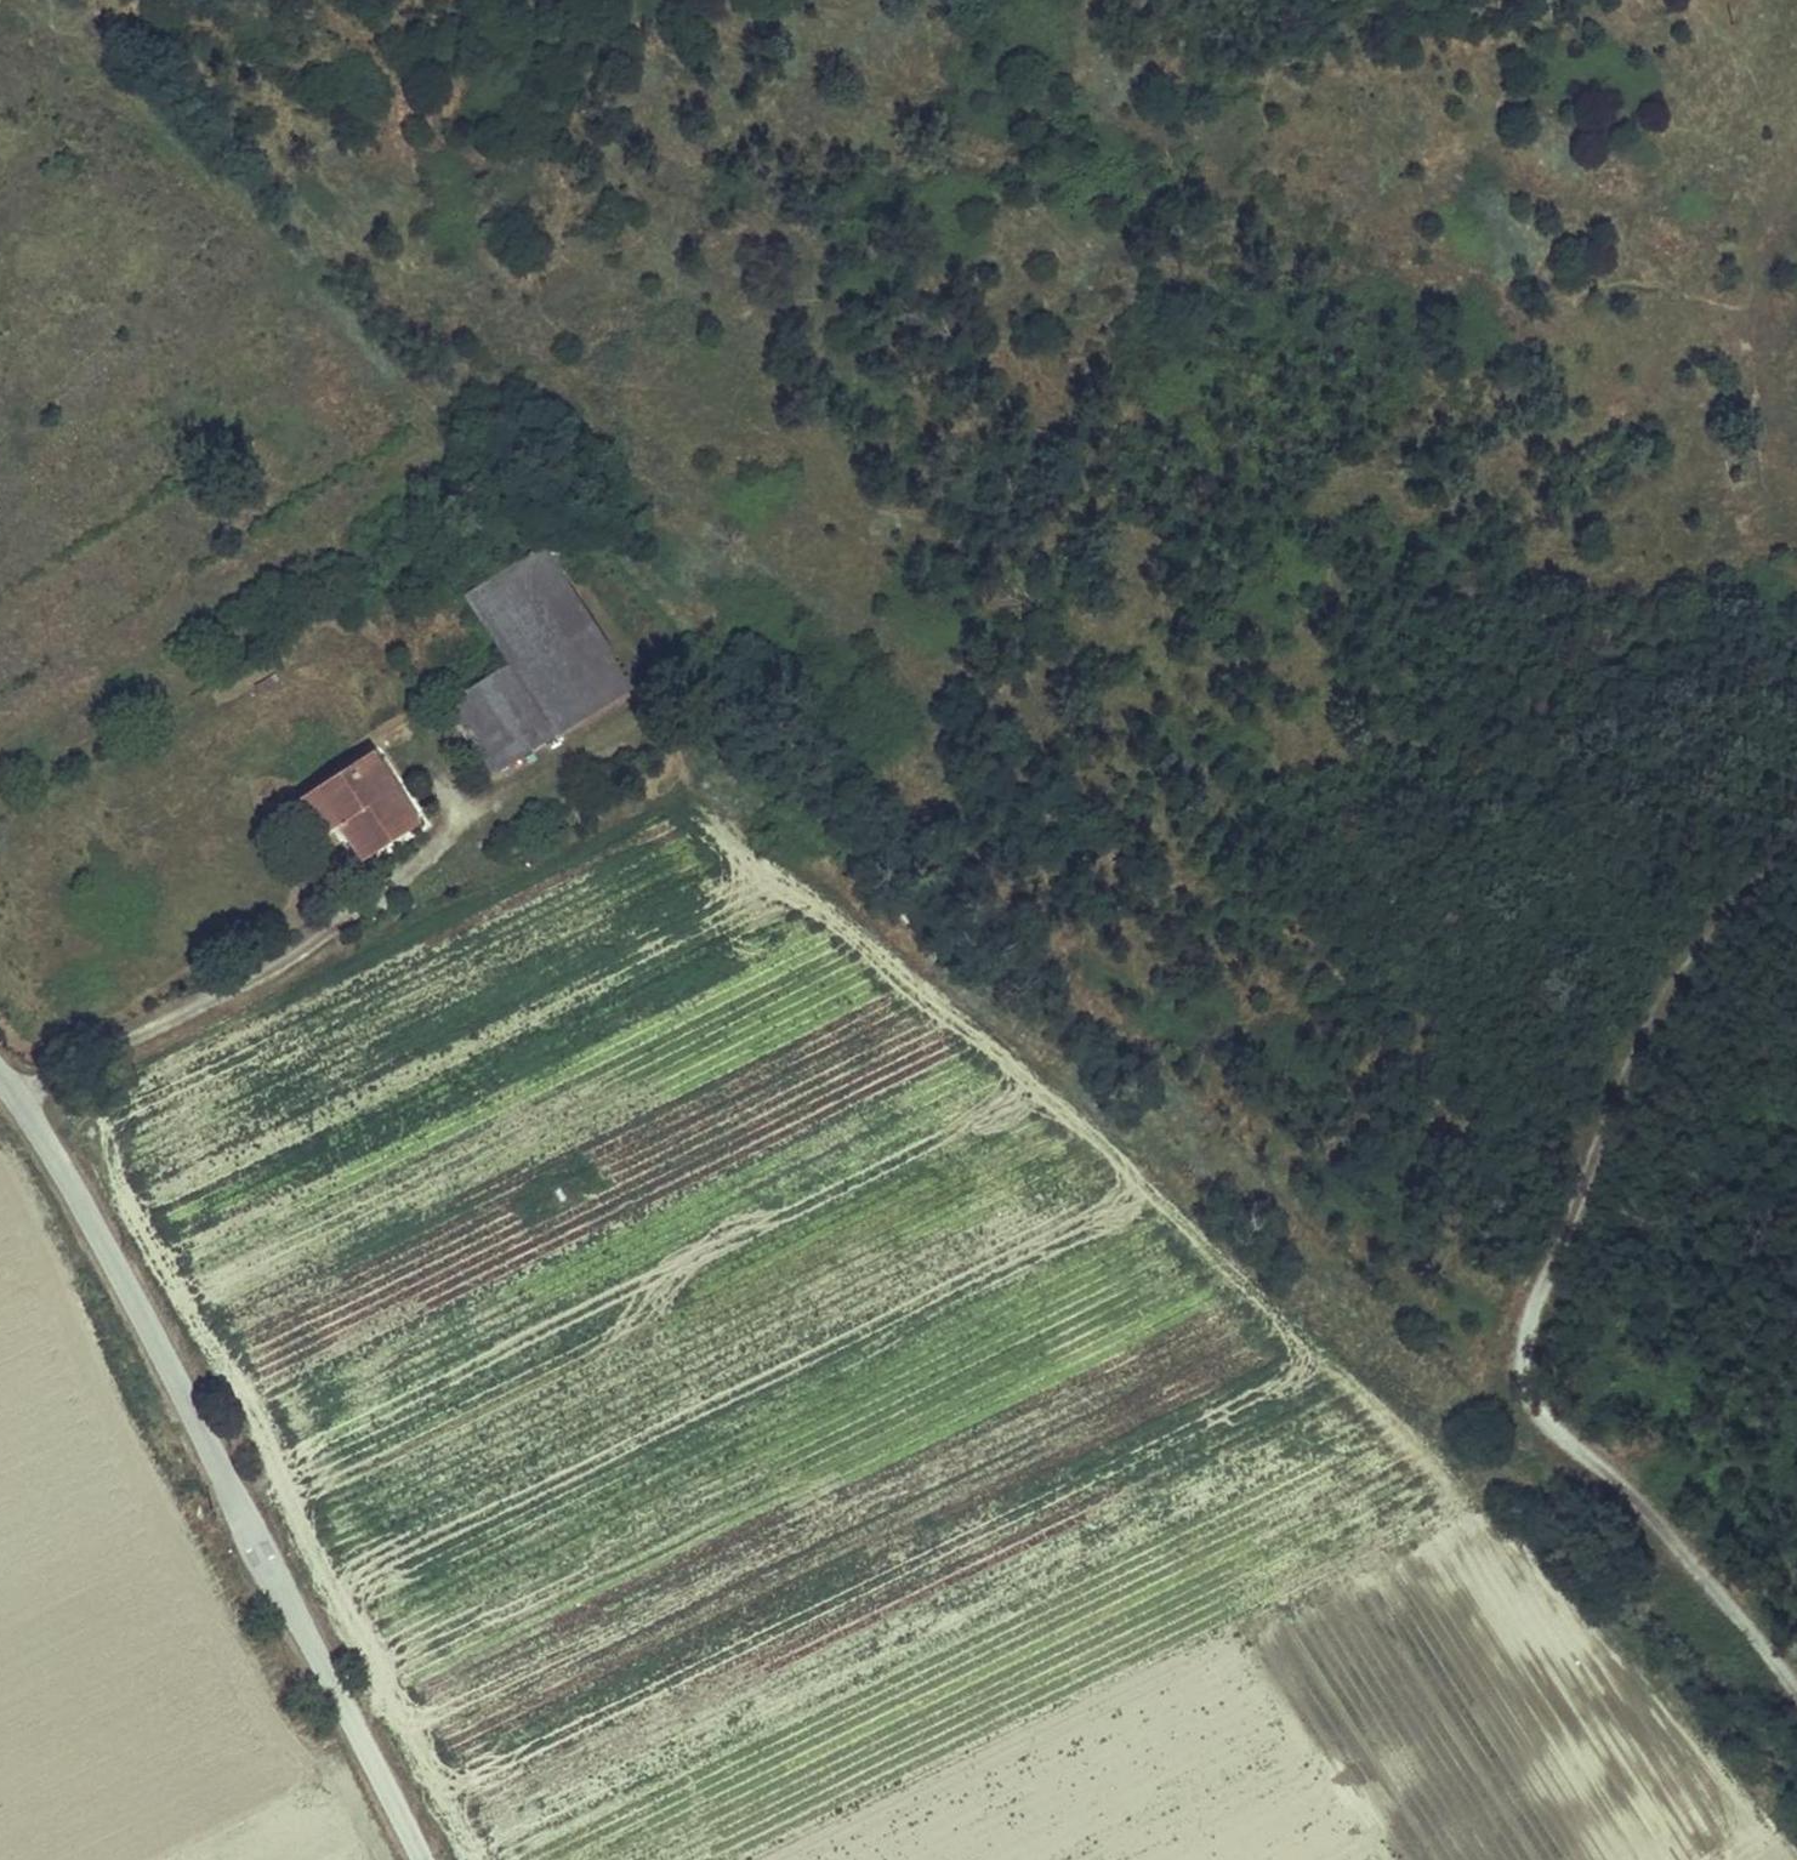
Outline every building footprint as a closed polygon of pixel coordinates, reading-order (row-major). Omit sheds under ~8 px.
[(451,717),(491,780),(626,692),(536,551),(463,599),(505,665),(512,676),(451,717)] [(512,676),(505,665),(444,708),(451,717),(512,676)] [(704,688),(696,677),(677,691),(685,702),(704,688)] [(336,827),(361,863),(413,826),(368,755),(312,793),(336,827)] [(336,827),(312,793),(296,804),(319,839),(336,827)]
